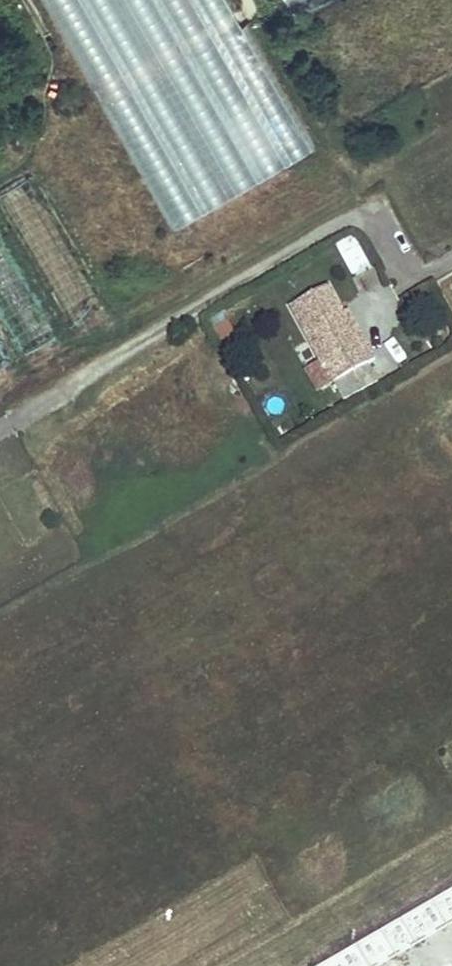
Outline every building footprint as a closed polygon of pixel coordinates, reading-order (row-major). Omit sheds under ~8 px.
[(233,0),(40,0),(171,230),(317,147),(247,25),(243,28),(233,11),(237,8),(233,0)] [(362,239),(340,246),(348,273),(370,267),(362,239)] [(328,287),(292,306),(322,361),(334,384),(344,402),(378,383),(368,366),(375,361),(368,348),(363,351),(344,316),(328,287)] [(224,311),(211,319),(226,345),(239,337),(224,311)] [(344,316),(363,351),(368,348),(349,313),(344,316)] [(12,361),(0,341),(0,368),(12,361)] [(334,384),(322,361),(307,369),(319,392),(334,384)] [(451,937),(451,913),(423,928),(433,947),(451,937)]
